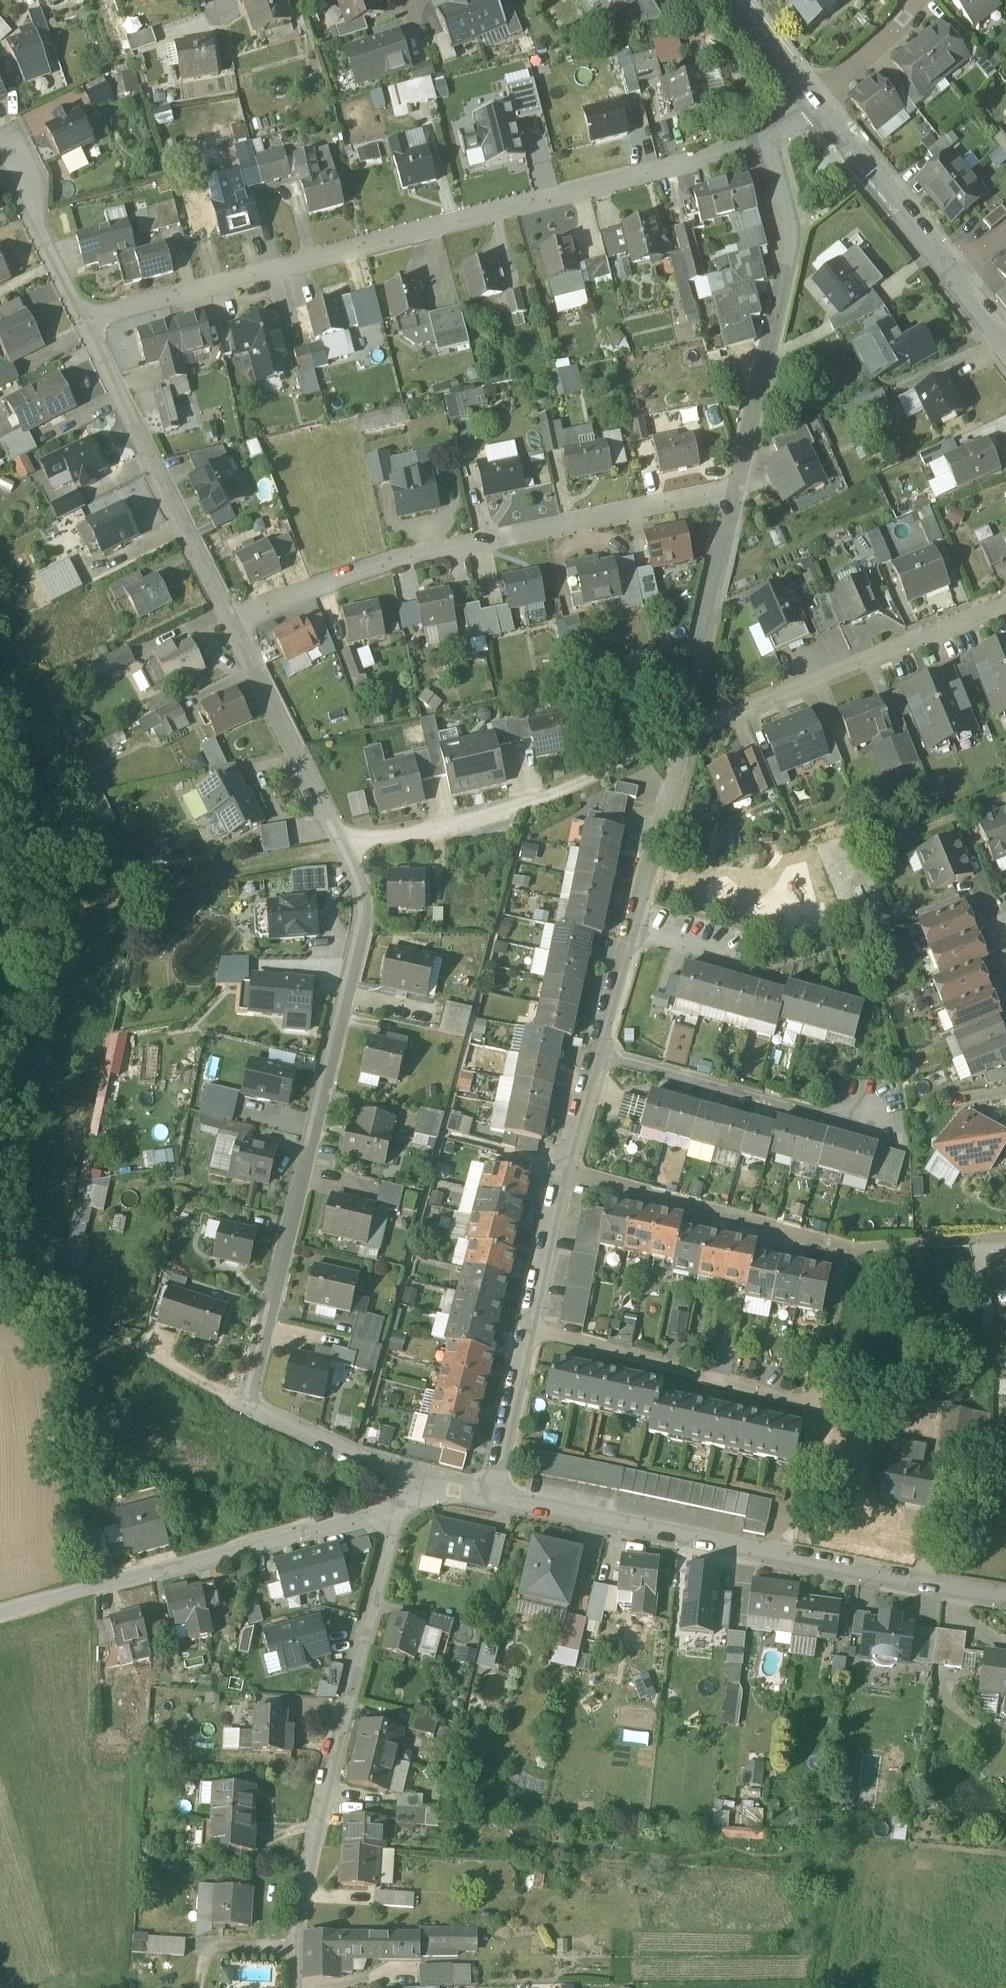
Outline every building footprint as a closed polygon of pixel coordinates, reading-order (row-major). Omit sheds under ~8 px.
[(105,42),(125,35),(113,0),(107,0),(102,2),(92,5),(105,42)] [(255,35),(290,23),(284,6),(281,7),(279,0),(253,0),(246,2),(251,17),(249,18),(255,35)] [(347,23),(347,24),(364,19),(383,12),(379,0),(339,0),(347,23)] [(478,37),(463,0),(449,0),(451,7),(435,13),(444,34),(450,48),(452,47),(478,37)] [(478,37),(504,26),(506,25),(500,11),(495,0),(463,0),(478,37)] [(588,16),(603,7),(601,5),(596,8),(592,0),(577,0),(588,16)] [(610,19),(624,10),(640,0),(592,0),(596,8),(601,5),(603,7),(610,19)] [(634,27),(663,20),(651,0),(640,0),(624,10),(634,27)] [(805,0),(784,0),(791,10),(805,0)] [(843,0),(805,0),(791,10),(808,31),(845,3),(843,0)] [(973,28),(998,8),(992,0),(951,0),(973,28)] [(504,26),(509,38),(522,33),(511,7),(500,11),(506,25),(504,26)] [(34,28),(40,48),(52,44),(41,11),(29,15),(32,28),(34,28)] [(855,19),(862,28),(869,22),(862,13),(855,19)] [(335,28),(340,40),(368,31),(364,19),(347,24),(347,23),(335,28)] [(0,20),(0,42),(12,33),(0,20)] [(940,25),(915,45),(942,79),(967,59),(955,44),(940,25)] [(483,48),(509,38),(504,26),(478,37),(483,48)] [(6,45),(24,83),(49,74),(40,48),(34,28),(32,28),(19,33),(22,40),(6,45)] [(131,53),(132,55),(158,46),(153,30),(127,40),(131,53)] [(345,51),(357,86),(409,69),(397,33),(345,51)] [(433,39),(443,63),(456,58),(452,47),(450,48),(444,34),(433,39)] [(649,42),(650,45),(656,67),(683,60),(677,35),(649,42)] [(967,59),(971,62),(980,55),(965,36),(955,44),(967,59)] [(110,60),(131,53),(127,40),(105,47),(110,60)] [(177,66),(180,81),(217,74),(211,42),(188,47),(187,44),(173,47),(177,66)] [(629,51),(632,65),(636,81),(658,76),(656,67),(650,45),(629,51)] [(921,97),(942,79),(915,45),(893,62),(909,82),(921,97)] [(177,66),(173,47),(166,49),(169,67),(177,66)] [(615,54),(618,69),(632,65),(629,51),(615,54)] [(983,59),(975,66),(988,82),(996,75),(983,59)] [(640,93),(636,81),(632,65),(618,69),(625,97),(640,93)] [(699,73),(704,96),(724,92),(719,68),(699,73)] [(130,72),(113,75),(118,96),(140,92),(136,75),(131,76),(130,72)] [(672,100),(675,115),(707,107),(704,96),(699,73),(660,82),(665,102),(672,100)] [(404,84),(407,98),(433,92),(430,82),(429,78),(404,84)] [(443,78),(430,82),(433,92),(434,99),(448,96),(443,78)] [(850,98),(876,130),(901,110),(890,97),(874,78),(850,98)] [(533,80),(506,88),(510,105),(511,105),(516,122),(542,115),(533,80)] [(909,82),(899,89),(915,108),(924,100),(921,97),(909,82)] [(86,94),(93,106),(113,96),(106,83),(86,94)] [(391,88),(397,111),(435,101),(434,99),(433,92),(407,98),(404,84),(391,88)] [(915,108),(899,89),(890,97),(901,110),(908,119),(917,111),(915,108)] [(369,94),(374,110),(385,107),(381,91),(369,94)] [(170,104),(150,109),(155,127),(174,122),(170,104)] [(586,125),(591,144),(625,135),(617,104),(588,111),(583,112),(586,125)] [(486,168),(525,158),(516,122),(511,105),(510,105),(472,115),(476,129),(457,133),(463,155),(466,154),(481,150),(485,165),(486,168)] [(574,109),(578,127),(586,125),(583,112),(588,111),(587,106),(574,109)] [(45,128),(60,158),(79,149),(94,142),(79,112),(68,117),(65,110),(52,116),(56,123),(45,128)] [(901,110),(876,130),(885,141),(910,120),(908,119),(901,110)] [(422,128),(436,177),(446,175),(432,125),(422,128)] [(1005,157),(1005,138),(999,129),(990,137),(999,149),(1005,157)] [(403,137),(407,154),(425,150),(421,133),(403,137)] [(927,151),(934,161),(953,146),(945,136),(927,151)] [(388,141),(392,158),(407,154),(403,137),(388,141)] [(261,140),(250,143),(254,157),(264,155),(261,140)] [(236,147),(240,161),(254,157),(250,143),(236,147)] [(356,151),(359,164),(380,158),(377,145),(356,151)] [(326,148),(311,152),(315,172),(323,170),(325,178),(333,175),(326,148)] [(79,149),(60,158),(68,174),(87,165),(79,149)] [(214,168),(221,166),(217,149),(200,154),(205,171),(214,168)] [(285,149),(269,153),(276,180),(292,176),(285,149)] [(999,149),(987,159),(996,170),(1005,162),(1005,157),(999,149)] [(425,150),(407,154),(392,158),(400,189),(433,181),(425,150)] [(469,169),(485,165),(481,150),(466,154),(469,169)] [(300,184),(325,178),(323,170),(315,172),(311,152),(293,157),(300,184)] [(916,180),(934,202),(968,174),(959,162),(951,152),(916,180)] [(264,155),(254,157),(261,184),(276,180),(269,153),(264,155)] [(970,153),(959,162),(968,174),(979,165),(970,153)] [(247,189),(261,184),(254,157),(240,161),(247,189)] [(221,166),(214,168),(217,180),(224,178),(221,166)] [(205,171),(208,182),(217,180),(214,168),(205,171)] [(239,174),(225,177),(232,201),(245,197),(239,174)] [(986,196),(968,174),(934,202),(952,223),(986,196)] [(341,205),(333,175),(325,178),(300,184),(308,214),(341,205)] [(248,196),(245,197),(232,201),(225,177),(224,178),(217,180),(208,182),(223,237),(257,228),(248,196)] [(700,224),(729,216),(756,209),(748,178),(692,192),(692,193),(682,195),(685,207),(695,205),(700,224)] [(146,210),(152,233),(179,225),(174,202),(146,210)] [(990,230),(1005,217),(1005,212),(1001,206),(983,221),(990,230)] [(104,214),(108,228),(127,222),(123,208),(104,214)] [(729,216),(739,256),(754,252),(763,249),(766,249),(756,209),(729,216)] [(140,236),(152,233),(146,210),(134,213),(140,236)] [(630,253),(633,264),(664,256),(658,235),(657,236),(653,220),(623,227),(630,253)] [(124,286),(141,281),(134,254),(136,254),(127,222),(108,228),(118,264),(124,286)] [(681,253),(682,252),(696,249),(690,226),(675,230),(681,253)] [(599,234),(605,259),(630,253),(623,227),(599,234)] [(99,269),(118,264),(108,228),(75,236),(84,267),(97,263),(99,269)] [(540,249),(549,281),(579,274),(570,241),(540,249)] [(812,265),(821,276),(837,263),(847,254),(838,244),(812,265)] [(165,246),(136,254),(134,254),(141,281),(172,273),(165,246)] [(703,279),(696,249),(682,252),(690,282),(703,279)] [(763,249),(754,252),(756,259),(765,256),(763,249)] [(847,254),(837,263),(864,296),(868,293),(881,282),(854,249),(847,254)] [(670,256),(677,285),(688,283),(690,282),(682,252),(681,253),(670,256)] [(762,282),(756,259),(754,252),(739,256),(727,259),(730,274),(719,277),(728,313),(717,315),(725,350),(752,343),(747,321),(758,318),(750,285),(762,282)] [(10,280),(0,259),(0,284),(10,280)] [(605,259),(595,262),(599,281),(610,278),(605,259)] [(594,282),(599,281),(595,262),(594,261),(583,264),(588,283),(594,282)] [(463,269),(471,301),(500,294),(492,262),(463,269)] [(997,269),(1005,279),(1005,262),(997,269)] [(849,308),(864,296),(837,263),(821,276),(812,283),(838,315),(839,317),(849,308)] [(584,291),(579,274),(549,281),(553,299),(584,291)] [(599,281),(594,282),(596,292),(613,288),(610,278),(599,281)] [(393,321),(394,320),(414,316),(423,314),(416,281),(385,288),(393,321)] [(697,315),(688,283),(677,285),(686,317),(697,315)] [(1005,309),(1005,287),(995,296),(1005,309)] [(374,291),(350,297),(358,327),(358,329),(382,322),(374,291)] [(588,309),(584,291),(553,299),(558,317),(588,309)] [(506,296),(511,317),(522,314),(517,293),(506,296)] [(864,296),(849,308),(861,322),(883,311),(883,310),(882,310),(868,293),(864,296)] [(338,300),(346,330),(358,327),(350,297),(338,300)] [(4,323),(25,313),(19,300),(0,309),(0,315),(4,323)] [(338,300),(307,308),(316,341),(321,340),(347,333),(346,330),(338,300)] [(833,335),(861,322),(849,308),(839,317),(838,315),(829,323),(833,335)] [(431,327),(439,354),(470,346),(460,309),(429,317),(431,327)] [(891,324),(883,311),(861,322),(833,335),(845,356),(852,352),(864,345),(862,341),(890,325),(891,324)] [(0,325),(0,345),(7,358),(8,358),(41,342),(26,312),(25,313),(4,323),(0,325)] [(414,316),(417,330),(431,327),(429,317),(423,314),(414,316)] [(252,366),(257,383),(283,376),(279,360),(286,358),(275,315),(241,324),(241,325),(230,328),(237,356),(248,353),(252,366)] [(201,316),(173,323),(181,357),(210,349),(201,316)] [(417,330),(414,316),(394,320),(398,335),(417,330)] [(165,384),(171,382),(186,379),(180,357),(181,357),(173,323),(137,332),(146,366),(159,362),(166,360),(168,369),(161,371),(165,384)] [(887,373),(906,361),(910,359),(901,343),(890,325),(862,341),(864,345),(874,363),(880,360),(887,373)] [(603,341),(614,351),(625,339),(613,329),(603,341)] [(921,332),(901,343),(910,359),(906,361),(909,367),(933,352),(921,332)] [(347,333),(321,340),(322,345),(326,360),(353,353),(348,333),(347,333)] [(41,342),(8,358),(11,363),(44,347),(41,342)] [(322,345),(307,349),(313,371),(328,367),(326,360),(322,345)] [(864,345),(852,352),(870,384),(882,376),(874,363),(864,345)] [(299,374),(313,371),(307,349),(293,353),(299,374)] [(880,360),(874,363),(882,376),(887,373),(880,360)] [(18,379),(11,364),(0,369),(0,388),(18,379)] [(313,371),(318,386),(339,381),(335,365),(328,367),(313,371)] [(551,373),(557,398),(582,392),(577,367),(551,373)] [(295,374),(300,391),(318,386),(313,371),(299,374),(295,374)] [(58,377),(18,397),(29,421),(33,429),(74,409),(58,377)] [(924,412),(932,428),(962,413),(945,378),(914,393),(924,412)] [(190,394),(186,379),(171,382),(176,398),(190,394)] [(318,386),(300,391),(302,399),(320,394),(318,386)] [(153,392),(164,433),(178,429),(167,388),(153,392)] [(485,388),(464,392),(468,408),(488,404),(485,388)] [(852,404),(860,419),(889,406),(882,390),(852,404)] [(470,418),(468,408),(464,392),(443,397),(448,420),(470,418)] [(907,420),(924,412),(914,393),(914,392),(897,400),(907,420)] [(19,426),(29,421),(18,397),(7,402),(19,426)] [(724,408),(738,411),(741,401),(726,398),(724,408)] [(358,417),(362,432),(403,423),(400,408),(358,417)] [(631,418),(635,443),(647,440),(642,416),(631,418)] [(550,419),(556,446),(564,445),(558,418),(550,419)] [(538,422),(544,449),(556,446),(550,419),(538,422)] [(772,442),(780,460),(806,448),(806,449),(814,445),(805,426),(772,442)] [(10,463),(26,455),(37,450),(27,428),(0,441),(0,442),(10,463)] [(603,441),(609,466),(625,463),(618,432),(601,436),(602,441),(603,441)] [(652,438),(660,475),(699,467),(693,436),(663,442),(662,436),(652,438)] [(73,485),(80,482),(92,476),(105,469),(91,441),(59,457),(67,474),(73,485)] [(564,445),(572,480),(610,471),(609,466),(603,441),(602,441),(575,447),(574,442),(564,445)] [(943,460),(958,454),(952,441),(919,456),(925,468),(928,467),(943,460)] [(986,441),(958,454),(966,473),(972,484),(999,472),(986,441)] [(484,449),(487,460),(488,465),(517,459),(513,443),(484,449)] [(187,455),(197,475),(229,460),(222,447),(187,455)] [(778,487),(785,502),(823,484),(822,482),(818,484),(803,452),(807,450),(806,449),(806,448),(780,460),(768,466),(771,473),(769,474),(776,488),(778,487)] [(391,482),(398,517),(438,509),(432,479),(438,477),(433,452),(416,455),(419,472),(391,478),(390,478),(391,482)] [(369,457),(375,485),(391,482),(390,478),(391,478),(387,462),(386,453),(369,457)] [(943,460),(952,479),(966,473),(958,454),(943,460)] [(35,473),(26,455),(10,463),(19,481),(35,473)] [(416,455),(387,462),(391,478),(419,472),(416,455)] [(49,483),(67,474),(59,457),(40,466),(49,483)] [(202,505),(208,517),(230,506),(245,499),(235,477),(240,474),(233,459),(229,460),(197,475),(190,479),(196,492),(195,493),(201,505),(202,505)] [(477,463),(485,499),(523,490),(517,459),(488,465),(487,460),(477,463)] [(952,479),(943,460),(928,467),(935,482),(928,486),(935,501),(957,491),(952,479)] [(972,484),(966,473),(952,479),(957,491),(972,484)] [(235,477),(245,499),(251,497),(240,474),(235,477)] [(95,484),(92,476),(80,482),(84,489),(95,484)] [(49,504),(56,520),(85,506),(77,490),(49,504)] [(95,542),(101,554),(137,536),(123,506),(86,524),(95,542)] [(230,506),(208,517),(215,531),(237,520),(230,506)] [(914,526),(919,525),(933,519),(929,507),(910,516),(914,526)] [(951,509),(946,521),(959,527),(965,515),(951,509)] [(919,525),(928,546),(942,540),(933,519),(919,525)] [(84,548),(95,542),(86,524),(75,529),(84,548)] [(655,560),(657,569),(692,562),(684,527),(644,536),(649,561),(655,560)] [(875,558),(882,572),(892,568),(894,567),(880,533),(868,539),(875,558)] [(875,558),(868,539),(867,537),(852,544),(860,564),(875,558)] [(993,543),(1001,561),(1005,559),(1005,537),(993,543)] [(240,546),(244,554),(255,549),(251,541),(240,546)] [(267,543),(255,549),(244,554),(236,558),(249,586),(280,571),(267,543)] [(981,549),(990,569),(1002,563),(1001,561),(993,543),(981,549)] [(892,568),(908,605),(924,598),(923,594),(947,584),(933,551),(894,567),(892,568)] [(37,575),(51,604),(86,586),(72,558),(37,575)] [(621,599),(640,595),(635,572),(633,560),(614,564),(621,599)] [(565,567),(574,608),(621,599),(614,564),(613,563),(598,567),(596,561),(565,567)] [(830,576),(836,589),(862,578),(856,565),(830,576)] [(651,569),(635,572),(640,595),(641,604),(658,600),(652,570),(651,570),(651,569)] [(503,582),(509,612),(526,609),(544,605),(537,574),(503,582)] [(109,589),(115,601),(126,595),(125,593),(143,584),(138,575),(109,589)] [(125,593),(126,595),(137,618),(138,619),(170,603),(158,577),(143,584),(125,593)] [(851,621),(853,627),(879,615),(862,578),(836,589),(837,592),(851,621)] [(767,642),(773,656),(810,640),(785,584),(748,600),(760,627),(764,625),(771,641),(767,642)] [(923,594),(924,598),(948,588),(947,584),(923,594)] [(421,626),(422,630),(441,626),(440,624),(455,621),(449,592),(415,599),(416,603),(421,626)] [(837,592),(826,597),(839,626),(851,621),(837,592)] [(126,623),(137,618),(126,595),(115,601),(126,623)] [(643,609),(641,604),(640,595),(621,599),(623,613),(643,609)] [(808,615),(817,637),(839,628),(839,626),(826,597),(813,602),(817,611),(808,615)] [(397,607),(402,630),(421,626),(416,603),(397,607)] [(547,621),(544,605),(526,609),(529,624),(547,621)] [(470,642),(486,639),(481,618),(479,606),(463,609),(470,642)] [(342,612),(349,644),(384,637),(379,609),(364,612),(364,608),(342,612)] [(509,612),(495,615),(500,637),(514,634),(509,612)] [(305,620),(318,647),(322,659),(336,654),(321,614),(305,620)] [(495,615),(481,618),(486,639),(486,640),(500,637),(495,615)] [(564,622),(570,652),(584,650),(578,619),(564,622)] [(273,635),(286,663),(305,654),(318,647),(305,620),(273,635)] [(459,642),(455,621),(440,624),(441,626),(422,630),(426,649),(459,642)] [(760,627),(767,642),(771,641),(764,625),(760,627)] [(762,661),(773,656),(767,642),(760,627),(749,632),(762,661)] [(489,654),(486,640),(486,639),(470,642),(473,657),(489,654)] [(167,685),(169,688),(204,669),(190,642),(177,649),(173,643),(152,655),(155,661),(167,685)] [(996,717),(1005,713),(1005,644),(971,658),(980,680),(996,717)] [(107,672),(109,674),(135,661),(128,646),(101,659),(107,672)] [(340,654),(350,681),(363,676),(361,672),(355,653),(353,650),(340,654)] [(369,650),(355,653),(361,672),(375,668),(369,650)] [(305,654),(286,663),(293,678),(312,669),(305,654)] [(959,661),(962,666),(969,684),(980,680),(971,658),(971,656),(959,661)] [(107,672),(101,659),(85,666),(92,680),(107,672)] [(167,685),(155,661),(145,666),(142,672),(152,692),(167,685)] [(971,689),(969,684),(962,666),(951,671),(951,672),(960,694),(971,689)] [(912,714),(928,751),(976,732),(960,694),(951,672),(903,692),(912,714)] [(201,708),(216,738),(251,720),(236,690),(201,708)] [(892,695),(901,718),(912,714),(903,692),(903,690),(892,695)] [(155,712),(175,703),(169,691),(146,702),(152,714),(155,712)] [(425,691),(418,700),(435,713),(442,703),(425,691)] [(161,724),(167,737),(177,732),(171,719),(183,714),(177,702),(175,703),(155,712),(161,724)] [(871,735),(874,741),(890,734),(885,722),(887,721),(886,719),(884,719),(877,702),(862,708),(860,705),(839,713),(851,743),(871,735)] [(326,713),(330,725),(346,720),(343,708),(326,713)] [(360,710),(362,727),(383,725),(382,715),(371,716),(371,708),(360,710)] [(144,733),(153,729),(161,724),(155,712),(152,714),(138,721),(144,733)] [(189,726),(183,714),(171,719),(177,732),(189,726)] [(532,740),(536,760),(580,749),(572,714),(528,724),(532,740)] [(776,759),(781,774),(785,773),(822,758),(826,757),(820,742),(810,715),(793,722),(794,724),(784,728),(783,725),(769,731),(774,745),(771,747),(776,759)] [(526,716),(503,722),(508,745),(532,740),(528,724),(526,716)] [(421,721),(424,737),(438,734),(434,718),(421,721)] [(496,748),(508,745),(503,722),(490,724),(493,737),(494,737),(496,748)] [(167,737),(161,724),(153,729),(158,741),(167,737)] [(456,730),(438,734),(441,749),(458,745),(459,745),(456,730)] [(424,737),(428,752),(434,780),(446,777),(440,749),(441,749),(438,734),(424,737)] [(894,745),(890,734),(874,741),(873,741),(886,774),(902,768),(893,745),(895,745),(894,745)] [(853,749),(873,741),(874,741),(871,735),(851,743),(853,749)] [(446,777),(451,796),(504,784),(496,748),(494,737),(493,737),(459,745),(458,745),(459,751),(443,754),(441,749),(440,749),(446,777)] [(822,758),(827,770),(842,764),(833,738),(820,742),(826,757),(822,758)] [(202,752),(210,769),(227,765),(214,739),(200,746),(202,752)] [(893,745),(902,768),(918,762),(909,739),(894,745),(895,745),(893,745)] [(458,745),(441,749),(443,754),(459,751),(458,745)] [(369,771),(370,777),(385,773),(384,767),(385,767),(383,757),(382,757),(380,749),(365,752),(369,771)] [(202,752),(185,761),(192,774),(208,769),(210,769),(202,752)] [(420,783),(434,780),(428,752),(413,755),(420,783)] [(756,792),(773,786),(764,764),(759,752),(748,757),(745,764),(756,792)] [(409,761),(385,767),(384,767),(385,773),(370,777),(378,813),(424,802),(420,783),(413,755),(407,756),(409,761)] [(776,759),(764,764),(773,786),(775,790),(790,784),(785,773),(781,774),(776,759)] [(756,792),(745,764),(738,761),(709,772),(723,806),(756,792)] [(221,780),(223,784),(236,777),(237,779),(241,777),(234,764),(227,765),(210,769),(208,769),(215,783),(221,780)] [(214,812),(227,838),(249,827),(251,831),(264,824),(250,798),(247,799),(237,779),(236,777),(223,784),(221,780),(215,783),(196,792),(208,815),(214,812)] [(616,784),(614,795),(627,798),(635,800),(638,789),(616,784)] [(80,790),(84,798),(103,794),(106,793),(104,785),(80,790)] [(208,815),(196,792),(184,798),(183,802),(192,821),(197,822),(208,815)] [(348,797),(354,820),(369,816),(364,793),(348,797)] [(116,823),(103,794),(84,798),(101,830),(116,823)] [(605,794),(603,805),(625,810),(627,798),(614,795),(605,794)] [(624,821),(625,810),(603,805),(601,816),(624,821)] [(208,815),(197,822),(206,824),(216,844),(227,838),(214,812),(208,815)] [(997,816),(1005,837),(1005,812),(997,816)] [(592,826),(598,827),(601,816),(589,813),(587,825),(592,826)] [(621,832),(624,821),(601,816),(598,827),(621,832)] [(1005,858),(1005,837),(997,816),(977,824),(993,863),(995,863),(1005,858)] [(578,847),(582,822),(574,821),(570,846),(578,847)] [(587,825),(583,840),(589,841),(592,826),(587,825)] [(257,830),(261,855),(287,851),(283,826),(257,830)] [(581,851),(586,852),(617,859),(623,832),(621,832),(598,827),(592,826),(589,841),(583,840),(581,851)] [(925,871),(925,873),(964,857),(956,837),(917,853),(925,871)] [(523,844),(519,859),(534,862),(537,847),(523,844)] [(570,849),(565,875),(576,877),(581,851),(570,849)] [(586,852),(581,851),(578,866),(583,867),(586,852)] [(612,884),(617,859),(586,852),(583,867),(578,866),(576,877),(581,878),(612,884)] [(913,876),(925,871),(917,853),(905,857),(913,876)] [(973,878),(964,857),(925,873),(934,894),(973,878)] [(995,863),(1000,876),(1005,873),(1005,858),(995,863)] [(304,882),(305,893),(326,892),(324,869),(303,870),(304,882)] [(291,872),(292,883),(304,882),(303,870),(291,872)] [(386,910),(423,911),(424,877),(387,875),(386,910)] [(573,893),(576,877),(565,875),(560,901),(571,903),(573,893)] [(607,910),(612,884),(581,878),(577,894),(573,893),(571,903),(575,904),(607,910)] [(270,937),(271,940),(317,937),(314,900),(268,903),(268,906),(258,907),(253,912),(255,933),(260,938),(270,937)] [(568,918),(571,903),(560,901),(555,927),(556,928),(562,929),(565,929),(568,918)] [(601,937),(607,910),(575,904),(572,919),(568,918),(565,929),(592,935),(601,937)] [(431,906),(431,928),(444,928),(444,906),(431,906)] [(931,943),(934,952),(975,935),(964,908),(920,926),(925,941),(931,943)] [(553,943),(556,928),(555,927),(545,925),(539,951),(551,954),(553,943)] [(918,959),(931,953),(934,952),(931,943),(925,941),(920,926),(906,932),(918,959)] [(556,928),(553,943),(558,944),(562,929),(556,928)] [(587,961),(592,935),(565,929),(562,929),(558,944),(553,943),(551,954),(556,955),(587,961)] [(985,962),(975,935),(934,952),(931,953),(936,968),(941,970),(945,979),(977,966),(985,962)] [(406,994),(426,998),(434,959),(390,949),(381,986),(407,992),(406,994)] [(548,969),(551,954),(539,951),(534,950),(529,976),(546,980),(548,969)] [(582,987),(587,961),(556,955),(553,970),(548,969),(546,980),(550,981),(582,987)] [(215,986),(245,988),(246,958),(221,957),(215,986)] [(988,992),(977,966),(945,979),(933,984),(944,1011),(988,992)] [(676,1003),(701,1010),(711,974),(686,967),(682,982),(676,1003)] [(736,981),(711,974),(701,1010),(726,1017),(736,981)] [(256,976),(254,994),(255,994),(272,995),(274,977),(256,976)] [(274,977),(272,995),(270,1013),(285,1015),(308,1017),(312,981),(274,977)] [(665,1000),(676,1003),(682,982),(671,979),(665,1000)] [(576,1013),(582,987),(550,981),(547,997),(543,996),(541,1006),(545,1006),(576,1013)] [(760,988),(736,981),(726,1017),(751,1024),(760,988)] [(788,987),(786,995),(778,1022),(788,1025),(803,1029),(813,994),(788,987)] [(786,995),(760,988),(751,1024),(776,1031),(778,1022),(786,995)] [(999,1020),(988,992),(944,1011),(956,1038),(996,1021),(999,1020)] [(254,1012),(255,994),(254,994),(244,994),(243,1011),(254,1012)] [(254,1012),(270,1013),(272,995),(255,994),(254,1012)] [(838,1000),(813,994),(803,1029),(828,1036),(838,1000)] [(863,1008),(838,1000),(828,1036),(854,1043),(863,1008)] [(440,1031),(464,1037),(469,1018),(472,1007),(447,1002),(440,1031)] [(699,1020),(701,1010),(676,1003),(672,1015),(698,1022),(699,1020)] [(571,1039),(576,1013),(545,1006),(542,1022),(538,1021),(535,1032),(562,1038),(571,1039)] [(723,1026),(726,1017),(701,1010),(699,1020),(723,1026)] [(308,1017),(285,1015),(284,1029),(307,1031),(308,1017)] [(748,1033),(751,1024),(726,1017),(723,1026),(748,1033)] [(476,1020),(470,1041),(480,1044),(486,1022),(476,1020)] [(954,1039),(962,1060),(1005,1042),(996,1021),(956,1038),(954,1039)] [(751,1024),(748,1033),(773,1040),(776,1031),(751,1024)] [(800,1039),(803,1029),(788,1025),(785,1034),(800,1039)] [(513,1027),(507,1053),(521,1057),(526,1030),(513,1027)] [(825,1046),(828,1036),(803,1029),(800,1039),(825,1046)] [(526,1030),(523,1046),(529,1047),(532,1031),(526,1030)] [(557,1064),(562,1038),(535,1032),(532,1031),(529,1047),(523,1046),(521,1057),(526,1058),(557,1064)] [(828,1036),(825,1046),(830,1047),(831,1045),(852,1051),(854,1043),(828,1036)] [(382,1078),(398,1081),(406,1042),(384,1037),(383,1043),(367,1039),(360,1073),(382,1078)] [(944,1042),(952,1064),(962,1060),(954,1039),(944,1042)] [(1005,1042),(962,1060),(971,1081),(983,1076),(1005,1067),(1005,1045),(1005,1042)] [(142,1045),(139,1082),(155,1083),(158,1046),(142,1045)] [(266,1064),(293,1071),(297,1054),(270,1047),(266,1064)] [(518,1072),(521,1057),(507,1053),(502,1080),(504,1080),(516,1083),(518,1072)] [(521,1057),(518,1072),(523,1072),(526,1058),(521,1057)] [(552,1090),(557,1064),(526,1058),(523,1072),(518,1072),(516,1083),(521,1084),(552,1090)] [(755,1060),(745,1058),(740,1076),(750,1079),(755,1060)] [(971,1081),(962,1060),(952,1064),(951,1064),(959,1086),(971,1081)] [(269,1100),(287,1105),(295,1071),(293,1071),(266,1064),(250,1061),(243,1094),(245,1095),(246,1092),(270,1098),(269,1100)] [(987,1086),(1005,1083),(1005,1067),(983,1076),(987,1086)] [(462,1071),(458,1088),(471,1090),(474,1074),(462,1071)] [(358,1083),(380,1088),(382,1078),(360,1073),(358,1083)] [(495,1105),(510,1108),(513,1098),(518,1099),(521,1084),(516,1083),(504,1080),(500,1095),(497,1094),(495,1105)] [(199,1112),(232,1120),(239,1092),(206,1084),(199,1112)] [(552,1090),(521,1084),(518,1099),(513,1098),(510,1108),(516,1110),(546,1116),(552,1090)] [(640,1129),(666,1136),(676,1101),(651,1094),(648,1102),(641,1127),(640,1129)] [(618,1121),(641,1127),(648,1102),(625,1095),(618,1121)] [(666,1136),(691,1143),(701,1108),(676,1101),(666,1136)] [(505,1135),(507,1122),(513,1123),(516,1110),(510,1108),(495,1105),(490,1132),(505,1135)] [(691,1143),(715,1150),(725,1115),(701,1108),(691,1143)] [(416,1136),(437,1141),(444,1115),(422,1110),(416,1136)] [(546,1116),(516,1110),(513,1123),(507,1122),(505,1135),(517,1137),(539,1142),(541,1142),(546,1116)] [(341,1155),(385,1166),(392,1134),(389,1133),(393,1119),(360,1111),(356,1126),(348,1124),(341,1155)] [(715,1150),(740,1157),(750,1122),(725,1115),(715,1150)] [(447,1131),(457,1133),(461,1120),(451,1117),(447,1131)] [(225,1138),(228,1125),(198,1118),(195,1131),(217,1136),(225,1138)] [(951,1189),(960,1174),(990,1169),(1005,1147),(1005,1142),(971,1118),(962,1119),(926,1170),(951,1189)] [(767,1155),(793,1162),(803,1127),(777,1120),(775,1129),(767,1155)] [(765,1164),(767,1155),(775,1129),(750,1122),(740,1157),(765,1164)] [(237,1141),(249,1143),(252,1131),(228,1125),(225,1138),(237,1141)] [(793,1162),(817,1169),(827,1134),(803,1127),(793,1162)] [(663,1145),(666,1136),(640,1129),(638,1139),(663,1145)] [(817,1169),(842,1176),(852,1141),(827,1134),(817,1169)] [(502,1146),(515,1150),(517,1137),(505,1135),(502,1146)] [(209,1173),(229,1177),(237,1141),(225,1138),(217,1136),(209,1173)] [(688,1152),(691,1143),(666,1136),(663,1145),(688,1152)] [(515,1150),(537,1154),(539,1142),(517,1137),(515,1150)] [(254,1181),(267,1184),(275,1149),(249,1143),(237,1141),(229,1177),(253,1183),(254,1181)] [(877,1148),(852,1141),(842,1176),(867,1183),(869,1178),(877,1148)] [(711,1165),(715,1150),(691,1143),(688,1152),(686,1158),(711,1165)] [(869,1178),(897,1187),(906,1156),(877,1148),(869,1178)] [(715,1150),(711,1165),(736,1172),(740,1157),(715,1150)] [(490,1169),(529,1179),(532,1166),(494,1156),(490,1169)] [(817,1169),(793,1162),(789,1175),(813,1182),(817,1169)] [(471,1164),(464,1189),(480,1193),(487,1168),(471,1164)] [(487,1168),(480,1193),(522,1204),(529,1179),(490,1169),(487,1168)] [(867,1183),(842,1176),(839,1187),(864,1194),(867,1183)] [(692,1182),(687,1196),(701,1200),(705,1186),(692,1182)] [(389,1211),(397,1213),(402,1188),(381,1183),(376,1207),(389,1210),(389,1211)] [(83,1205),(104,1209),(108,1188),(87,1184),(83,1205)] [(474,1218),(480,1193),(464,1189),(458,1214),(474,1218)] [(516,1229),(522,1204),(480,1193),(474,1218),(516,1229)] [(340,1235),(362,1241),(366,1241),(374,1207),(348,1201),(347,1206),(330,1202),(322,1234),(339,1238),(340,1235)] [(599,1247),(625,1252),(633,1210),(607,1204),(606,1212),(599,1247)] [(795,1205),(791,1218),(802,1221),(806,1208),(795,1205)] [(376,1207),(374,1207),(366,1241),(362,1241),(361,1247),(380,1252),(389,1211),(389,1210),(376,1207)] [(561,1324),(583,1328),(599,1247),(606,1212),(584,1207),(561,1324)] [(625,1252),(650,1257),(658,1215),(633,1210),(625,1252)] [(467,1243),(474,1218),(458,1214),(454,1213),(447,1238),(458,1241),(467,1243)] [(650,1257),(675,1262),(681,1231),(684,1220),(658,1215),(650,1257)] [(510,1254),(516,1229),(474,1218),(467,1243),(471,1244),(510,1254)] [(218,1241),(222,1225),(209,1221),(205,1239),(218,1241)] [(214,1257),(248,1266),(256,1233),(222,1225),(218,1241),(214,1257)] [(673,1274),(698,1279),(707,1236),(681,1231),(675,1262),(673,1274)] [(698,1279),(723,1284),(732,1241),(707,1236),(698,1279)] [(471,1244),(467,1243),(458,1241),(452,1266),(465,1269),(471,1244)] [(723,1284),(748,1289),(755,1258),(757,1246),(732,1241),(723,1284)] [(514,1255),(510,1254),(471,1244),(465,1269),(507,1280),(514,1255)] [(377,1263),(380,1252),(361,1247),(358,1259),(377,1263)] [(746,1301),(771,1306),(780,1263),(755,1258),(748,1289),(746,1301)] [(998,1293),(1005,1292),(1005,1259),(990,1262),(995,1293),(998,1293)] [(771,1306),(796,1311),(805,1268),(780,1263),(771,1306)] [(314,1266),(313,1272),(330,1276),(331,1270),(314,1266)] [(831,1273),(805,1268),(796,1311),(822,1316),(831,1273)] [(501,1305),(507,1280),(465,1269),(458,1294),(501,1305)] [(358,1276),(331,1270),(330,1276),(313,1272),(306,1304),(316,1307),(323,1308),(323,1306),(337,1309),(348,1312),(347,1313),(350,1314),(350,1312),(354,1296),(358,1276)] [(161,1323),(178,1329),(189,1296),(172,1290),(169,1299),(161,1323)] [(494,1330),(501,1305),(458,1294),(452,1318),(494,1330)] [(977,1297),(983,1332),(995,1330),(989,1295),(977,1297)] [(150,1320),(161,1323),(169,1299),(159,1296),(150,1320)] [(225,1308),(189,1296),(178,1329),(197,1335),(196,1337),(210,1342),(211,1340),(214,1341),(225,1308)] [(369,1300),(354,1296),(350,1312),(357,1314),(358,1309),(367,1311),(369,1300)] [(334,1320),(337,1309),(323,1306),(323,1308),(316,1307),(314,1316),(334,1320)] [(357,1314),(351,1338),(376,1346),(384,1315),(367,1311),(358,1309),(357,1314)] [(667,1336),(684,1340),(689,1315),(672,1312),(667,1336)] [(488,1355),(494,1330),(452,1318),(445,1343),(450,1345),(488,1355)] [(369,1372),(376,1346),(351,1338),(347,1351),(356,1354),(353,1368),(369,1372)] [(492,1356),(488,1355),(450,1345),(444,1370),(486,1381),(492,1356)] [(333,1347),(332,1352),(334,1352),(331,1362),(332,1362),(332,1364),(343,1366),(353,1369),(353,1368),(356,1354),(347,1351),(333,1347)] [(314,1358),(331,1362),(334,1352),(332,1352),(316,1348),(314,1358)] [(343,1366),(332,1364),(332,1362),(331,1362),(314,1358),(293,1353),(284,1390),(285,1390),(286,1388),(305,1393),(304,1395),(323,1399),(327,1385),(338,1388),(343,1366)] [(1005,1370),(1005,1354),(997,1355),(998,1371),(1005,1370)] [(800,1428),(660,1398),(663,1386),(556,1362),(548,1399),(653,1423),(650,1435),(793,1465),(797,1443),(800,1428)] [(479,1405),(486,1381),(444,1370),(437,1395),(479,1405)] [(426,1391),(419,1416),(431,1419),(437,1395),(426,1391)] [(473,1430),(479,1405),(437,1395),(431,1419),(473,1430)] [(941,1445),(966,1450),(970,1427),(973,1414),(949,1409),(941,1445)] [(970,1427),(989,1430),(989,1418),(973,1414),(970,1427)] [(424,1445),(431,1419),(419,1416),(414,1415),(407,1440),(424,1445)] [(466,1456),(473,1430),(431,1419),(424,1445),(443,1450),(465,1456),(466,1456)] [(383,1427),(377,1446),(389,1450),(395,1430),(383,1427)] [(989,1430),(970,1427),(966,1450),(987,1454),(989,1430)] [(793,1465),(804,1468),(809,1446),(797,1443),(793,1465)] [(894,1444),(890,1466),(918,1471),(919,1467),(922,1450),(894,1444)] [(439,1465),(461,1471),(465,1456),(443,1450),(439,1465)] [(531,1475),(619,1493),(623,1471),(536,1453),(531,1475)] [(937,1471),(919,1467),(918,1471),(890,1466),(883,1499),(929,1508),(937,1471)] [(620,1493),(677,1505),(681,1483),(624,1471),(620,1493)] [(677,1505),(745,1519),(749,1497),(681,1483),(677,1505)] [(745,1521),(767,1526),(771,1503),(750,1498),(745,1521)] [(133,1543),(136,1553),(168,1545),(157,1504),(117,1515),(120,1525),(125,1545),(133,1543)] [(1002,1513),(998,1535),(986,1532),(979,1566),(1005,1571),(1005,1514),(1002,1513)] [(443,1559),(485,1569),(485,1567),(492,1537),(493,1534),(435,1520),(427,1555),(426,1559),(421,1558),(418,1573),(439,1578),(443,1559)] [(743,1533),(764,1537),(767,1526),(745,1521),(743,1533)] [(103,1529),(105,1536),(108,1549),(125,1545),(120,1525),(103,1529)] [(94,1539),(99,1559),(110,1556),(108,1549),(105,1536),(94,1539)] [(504,1540),(492,1537),(485,1567),(497,1569),(504,1540)] [(368,1538),(350,1542),(353,1555),(371,1550),(368,1538)] [(522,1598),(567,1608),(580,1554),(535,1543),(522,1598)] [(332,1585),(348,1581),(339,1546),(312,1553),(311,1551),(301,1554),(301,1556),(274,1563),(279,1582),(283,1597),(332,1585)] [(632,1617),(653,1619),(659,1563),(621,1559),(618,1591),(617,1591),(619,1591),(617,1607),(624,1612),(629,1613),(629,1608),(632,1608),(632,1613),(632,1617)] [(713,1637),(714,1630),(718,1593),(721,1570),(687,1566),(680,1633),(713,1637)] [(351,1594),(348,1581),(332,1585),(336,1598),(351,1594)] [(271,1601),(283,1597),(279,1582),(266,1586),(271,1601)] [(747,1618),(794,1624),(797,1600),(799,1589),(752,1583),(747,1618)] [(201,1587),(206,1610),(219,1607),(214,1584),(201,1587)] [(594,1586),(586,1621),(601,1624),(604,1613),(616,1615),(616,1614),(616,1615),(617,1607),(619,1591),(617,1591),(618,1591),(594,1586)] [(212,1637),(209,1621),(206,1610),(201,1587),(180,1591),(180,1587),(164,1590),(172,1629),(173,1629),(176,1641),(190,1638),(191,1641),(212,1637)] [(732,1595),(718,1593),(714,1630),(728,1631),(732,1595)] [(565,1616),(567,1608),(522,1598),(520,1597),(515,1616),(561,1627),(563,1616),(565,1616)] [(733,1614),(746,1614),(745,1598),(733,1599),(733,1614)] [(839,1606),(797,1600),(794,1624),(792,1636),(816,1639),(834,1642),(839,1606)] [(258,1607),(246,1610),(250,1625),(263,1622),(258,1607)] [(152,1641),(147,1642),(139,1612),(109,1620),(114,1640),(117,1649),(131,1646),(132,1647),(136,1664),(137,1668),(150,1665),(152,1641)] [(427,1627),(450,1634),(454,1620),(431,1614),(427,1627)] [(869,1622),(870,1616),(855,1614),(852,1637),(864,1639),(866,1621),(869,1622)] [(579,1654),(586,1621),(565,1616),(563,1616),(561,1627),(556,1648),(579,1654)] [(406,1657),(414,1659),(415,1655),(422,1628),(423,1626),(392,1617),(383,1651),(390,1653),(406,1657)] [(908,1665),(917,1666),(920,1642),(910,1641),(912,1629),(912,1627),(898,1625),(899,1619),(882,1617),(881,1623),(869,1622),(866,1621),(864,1639),(861,1661),(871,1662),(875,1667),(883,1671),(893,1670),(898,1666),(907,1667),(908,1665)] [(792,1636),(794,1624),(747,1618),(746,1631),(792,1637),(792,1636)] [(304,1660),(330,1654),(321,1619),(263,1634),(268,1655),(276,1653),(279,1667),(284,1666),(286,1670),(306,1665),(304,1660)] [(97,1623),(97,1644),(114,1640),(109,1620),(97,1623)] [(422,1628),(415,1655),(434,1661),(442,1634),(422,1628)] [(932,1668),(932,1667),(936,1633),(912,1629),(910,1641),(920,1642),(917,1666),(932,1668)] [(932,1667),(961,1670),(963,1656),(966,1636),(936,1633),(932,1667)] [(746,1637),(728,1636),(725,1666),(726,1666),(742,1668),(746,1637)] [(816,1639),(792,1636),(792,1637),(789,1657),(813,1661),(816,1639)] [(498,1649),(481,1645),(475,1667),(493,1671),(498,1649)] [(132,1647),(131,1646),(117,1649),(116,1650),(120,1668),(136,1664),(132,1647)] [(477,1651),(461,1647),(457,1662),(473,1666),(477,1651)] [(575,1670),(579,1654),(556,1648),(555,1648),(551,1664),(575,1670)] [(281,1673),(279,1667),(276,1653),(268,1655),(263,1656),(268,1676),(281,1673)] [(403,1665),(406,1657),(390,1653),(388,1661),(403,1665)] [(963,1656),(961,1670),(974,1672),(976,1657),(963,1656)] [(986,1656),(981,1696),(996,1698),(1005,1699),(1005,1659),(986,1656)] [(846,1659),(833,1658),(830,1679),(844,1681),(846,1659)] [(335,1697),(343,1665),(331,1662),(325,1685),(321,1684),(318,1696),(335,1697)] [(740,1686),(742,1668),(726,1666),(720,1725),(738,1727),(742,1693),(740,1686)] [(648,1674),(632,1679),(639,1702),(655,1696),(648,1674)] [(996,1698),(981,1696),(979,1715),(993,1717),(996,1698)] [(253,1751),(291,1753),(292,1726),(285,1726),(286,1712),(255,1710),(254,1732),(253,1751)] [(410,1729),(442,1737),(446,1723),(425,1718),(413,1715),(410,1729)] [(365,1723),(358,1753),(394,1762),(402,1732),(365,1723)] [(238,1750),(239,1732),(223,1731),(222,1750),(238,1750)] [(238,1750),(253,1751),(254,1732),(239,1732),(238,1750)] [(386,1794),(394,1762),(358,1753),(350,1785),(386,1794)] [(410,1765),(394,1762),(386,1794),(397,1794),(403,1794),(410,1765)] [(764,1764),(746,1763),(744,1785),(762,1787),(764,1764)] [(854,1784),(833,1781),(829,1812),(839,1813),(840,1808),(851,1809),(854,1784)] [(214,1807),(215,1785),(199,1784),(198,1806),(214,1807)] [(213,1823),(212,1831),(254,1835),(256,1816),(252,1816),(254,1787),(215,1785),(214,1807),(213,1823)] [(397,1794),(396,1809),(422,1810),(423,1795),(403,1794),(397,1794)] [(437,1811),(422,1810),(396,1809),(395,1825),(439,1828),(440,1812),(437,1811)] [(347,1818),(345,1849),(378,1850),(382,1851),(383,1820),(347,1818)] [(203,1831),(212,1831),(213,1823),(204,1823),(203,1831)] [(253,1852),(254,1835),(212,1831),(203,1831),(202,1849),(253,1852)] [(376,1887),(376,1885),(378,1850),(345,1849),(342,1849),(340,1885),(376,1887)] [(382,1851),(378,1850),(376,1885),(390,1886),(392,1851),(382,1851)] [(212,1923),(215,1887),(201,1886),(199,1923),(212,1923)] [(225,1925),(248,1927),(249,1911),(246,1911),(248,1888),(215,1886),(215,1887),(212,1923),(212,1925),(225,1925)] [(374,1906),(413,1909),(414,1895),(375,1892),(374,1906)] [(212,1929),(212,1925),(212,1923),(199,1923),(196,1923),(195,1938),(212,1932),(212,1929)] [(457,1952),(459,1932),(418,1930),(418,1935),(420,1936),(420,1957),(457,1958),(457,1952)] [(478,1932),(459,1932),(457,1952),(477,1952),(478,1932)] [(418,1935),(306,1935),(306,1979),(338,1979),(338,1975),(338,1958),(352,1958),(367,1958),(420,1959),(420,1957),(420,1936),(418,1935)] [(146,1954),(147,1937),(133,1936),(132,1953),(146,1954)] [(146,1954),(184,1956),(185,1939),(147,1937),(146,1954)] [(352,1972),(352,1958),(338,1958),(338,1975),(352,1975),(352,1972)] [(367,1958),(352,1958),(352,1972),(363,1972),(367,1958)] [(452,1987),(451,1969),(451,1966),(418,1967),(420,1987),(435,1987),(451,1987),(452,1987)] [(469,1969),(451,1969),(452,1987),(469,1987),(469,1969)]
